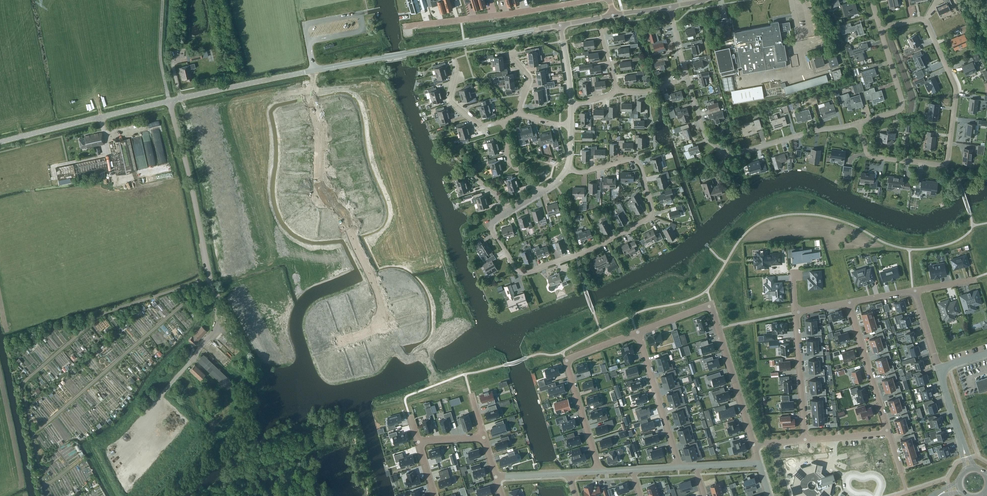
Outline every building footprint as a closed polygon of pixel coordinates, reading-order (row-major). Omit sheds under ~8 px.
[(412,12),(420,9),(418,2),(420,1),(420,2),(425,0),(408,0),(412,12)] [(432,7),(436,6),(436,5),(439,5),(441,12),(447,10),(444,0),(430,0),(432,7)] [(447,10),(452,9),(450,1),(453,0),(453,1),(455,0),(444,0),(447,10)] [(466,4),(469,2),(472,1),(474,9),(480,7),(478,0),(465,0),(466,4)] [(890,8),(891,8),(891,9),(892,10),(894,9),(895,8),(895,7),(899,6),(898,0),(888,0),(890,8)] [(936,7),(939,14),(943,13),(944,14),(948,13),(947,11),(950,9),(949,7),(952,6),(950,0),(943,0),(944,3),(936,7)] [(854,1),(841,4),(845,17),(858,13),(854,1)] [(782,44),(780,31),(790,29),(788,22),(779,23),(778,21),(770,22),(771,25),(741,30),(741,29),(735,30),(735,31),(734,31),(738,50),(735,50),(735,47),(729,48),(729,46),(715,50),(720,72),(720,71),(721,75),(738,72),(738,68),(741,67),(743,73),(786,66),(785,59),(787,59),(784,44),(782,44)] [(695,27),(699,26),(698,22),(691,24),(692,28),(685,29),(687,37),(696,34),(695,27)] [(856,35),(858,34),(859,36),(864,34),(861,23),(856,24),(856,25),(845,28),(844,24),(839,26),(842,34),(846,33),(854,30),(856,35)] [(960,28),(962,33),(968,31),(966,25),(960,28)] [(651,39),(652,42),(659,40),(657,34),(661,33),(659,29),(645,33),(646,35),(645,35),(646,36),(647,40),(651,39)] [(625,41),(627,41),(626,38),(624,38),(624,34),(613,36),(614,43),(625,42),(625,41)] [(908,38),(906,39),(908,39),(912,47),(910,48),(908,49),(910,54),(921,49),(919,45),(920,44),(921,43),(919,44),(916,35),(908,38)] [(962,46),(968,43),(964,35),(960,37),(960,36),(956,38),(956,37),(951,40),(955,48),(962,45),(962,46)] [(659,40),(652,42),(654,50),(657,49),(658,52),(662,51),(662,52),(664,51),(666,50),(664,43),(667,42),(666,38),(659,40)] [(701,39),(699,40),(691,42),(691,45),(693,54),(701,53),(699,43),(702,43),(701,39)] [(583,42),(584,49),(594,47),(593,40),(583,42)] [(859,47),(852,49),(850,45),(845,46),(847,51),(848,51),(849,55),(854,53),(856,61),(864,59),(862,50),(868,48),(867,43),(859,45),(859,47)] [(541,55),(540,55),(539,47),(531,48),(531,49),(525,50),(525,53),(528,52),(529,59),(542,57),(541,55)] [(618,49),(619,56),(632,55),(631,51),(629,51),(629,47),(618,49)] [(917,59),(921,66),(928,63),(924,54),(922,55),(920,51),(912,55),(913,58),(914,60),(917,59)] [(588,54),(589,61),(599,60),(598,53),(588,54)] [(813,56),(816,67),(825,65),(821,53),(813,56)] [(977,53),(971,56),(974,61),(980,58),(977,53)] [(490,62),(490,64),(503,62),(502,56),(493,57),(493,54),(486,55),(487,58),(490,58),(491,62),(490,62)] [(702,60),(707,59),(706,55),(699,57),(699,61),(693,62),(695,69),(704,67),(702,60)] [(665,61),(668,60),(667,56),(653,60),(655,67),(658,66),(660,70),(663,69),(664,69),(665,69),(665,68),(667,68),(665,61)] [(830,67),(839,65),(836,56),(828,59),(830,67)] [(542,60),(542,57),(529,59),(530,65),(538,64),(537,60),(542,60)] [(633,68),(633,65),(632,61),(620,62),(621,70),(632,69),(631,68),(633,68)] [(434,69),(436,74),(446,71),(444,65),(445,65),(445,62),(432,66),(433,69),(434,69)] [(501,69),(501,72),(507,71),(507,68),(504,69),(503,62),(490,64),(491,67),(495,66),(496,70),(501,69)] [(974,62),(963,67),(967,76),(976,72),(973,66),(976,65),(976,64),(975,62),(974,62)] [(189,65),(179,68),(180,71),(181,75),(182,78),(182,79),(186,78),(187,80),(192,79),(190,70),(190,69),(195,68),(194,63),(189,64),(189,65)] [(591,74),(601,72),(599,64),(592,65),(591,63),(578,66),(579,70),(590,68),(591,74)] [(537,77),(550,75),(550,73),(548,73),(548,69),(547,69),(547,66),(541,67),(541,70),(536,71),(537,77)] [(832,71),(834,79),(842,77),(840,68),(832,71)] [(872,77),(876,75),(874,68),(861,71),(866,88),(870,87),(869,84),(870,83),(873,82),(872,77)] [(918,79),(924,76),(922,70),(915,73),(918,79)] [(447,77),(446,71),(436,74),(437,79),(433,80),(434,83),(444,81),(443,78),(447,77)] [(500,80),(501,82),(503,82),(513,80),(512,74),(508,75),(507,71),(501,72),(496,73),(496,76),(504,75),(505,79),(500,80)] [(709,77),(709,75),(712,74),(711,71),(698,74),(699,77),(701,86),(708,85),(707,77),(709,77)] [(640,81),(640,78),(636,79),(635,74),(625,76),(626,83),(636,82),(640,81)] [(783,87),(785,94),(828,81),(826,74),(783,87)] [(543,86),(549,85),(555,84),(554,81),(546,82),(546,78),(550,78),(550,75),(537,77),(538,83),(543,83),(543,86)] [(592,86),(591,76),(586,77),(587,83),(582,84),(583,94),(590,93),(590,86),(592,86)] [(595,76),(591,76),(592,86),(595,85),(596,89),(605,88),(605,81),(596,82),(595,76)] [(725,90),(731,89),(734,89),(732,76),(723,78),(725,90)] [(921,83),(925,81),(923,77),(912,82),(915,88),(918,87),(916,84),(921,82),(921,83)] [(928,82),(925,84),(928,91),(932,89),(933,92),(936,91),(935,91),(939,89),(938,85),(937,83),(934,77),(927,80),(928,82)] [(513,80),(503,82),(501,82),(499,82),(499,87),(504,86),(504,84),(506,84),(506,88),(505,88),(506,94),(512,93),(511,90),(518,89),(517,86),(514,87),(513,80)] [(459,90),(461,96),(471,93),(469,88),(472,87),(471,83),(465,85),(466,88),(459,90)] [(533,90),(534,97),(547,95),(546,88),(555,87),(555,84),(549,85),(543,86),(544,89),(533,90)] [(735,90),(734,89),(731,89),(733,100),(732,100),(733,103),(764,97),(762,86),(735,90)] [(429,92),(431,97),(441,95),(439,89),(435,90),(434,87),(427,89),(428,92),(429,92)] [(864,91),(867,99),(871,98),(873,105),(877,104),(876,102),(884,100),(881,90),(875,92),(874,87),(869,88),(869,90),(864,91)] [(672,97),(673,101),(683,98),(681,91),(671,94),(669,95),(668,93),(664,94),(666,99),(670,98),(672,97)] [(860,94),(850,97),(848,92),(840,95),(844,106),(847,105),(849,110),(857,108),(856,107),(863,105),(860,94)] [(471,93),(461,96),(462,101),(469,99),(470,102),(476,101),(475,97),(472,98),(471,93)] [(442,100),(441,95),(431,97),(432,102),(431,103),(432,106),(439,104),(438,101),(442,100)] [(548,101),(547,95),(534,97),(535,103),(532,104),(533,106),(541,105),(540,102),(548,101)] [(969,111),(977,112),(978,99),(970,98),(969,111)] [(479,106),(480,111),(490,109),(492,108),(490,103),(492,102),(491,99),(480,102),(481,105),(479,106)] [(637,106),(634,106),(634,114),(637,114),(637,110),(644,111),(644,100),(637,100),(637,106)] [(708,114),(720,110),(718,103),(714,104),(713,100),(709,102),(709,101),(708,102),(706,103),(708,110),(705,111),(706,115),(708,114)] [(825,106),(819,108),(822,117),(822,118),(828,116),(827,115),(829,114),(830,115),(836,113),(833,103),(830,104),(829,101),(824,103),(825,106)] [(927,119),(934,119),(937,120),(939,104),(934,103),(929,102),(927,119)] [(630,114),(634,114),(634,106),(631,106),(631,104),(621,104),(621,111),(628,111),(628,113),(630,113),(630,114)] [(610,116),(616,116),(616,106),(609,106),(609,112),(606,112),(606,120),(610,120),(610,116)] [(679,118),(681,117),(683,123),(690,121),(686,108),(680,110),(679,106),(668,110),(671,118),(676,116),(675,114),(677,114),(679,118)] [(435,118),(439,117),(449,114),(447,109),(442,110),(442,107),(435,109),(436,111),(434,112),(435,118)] [(492,108),(490,109),(480,111),(482,117),(488,115),(489,118),(496,116),(495,113),(493,113),(492,108)] [(809,108),(801,110),(794,112),(797,122),(805,119),(806,120),(811,119),(810,114),(809,108)] [(708,114),(709,118),(712,117),(714,124),(717,123),(718,123),(722,121),(721,118),(724,117),(722,109),(720,110),(708,114)] [(602,120),(606,120),(606,112),(603,112),(603,110),(593,110),(593,117),(602,117),(602,120)] [(588,130),(591,130),(591,126),(591,116),(588,116),(588,113),(581,113),(581,123),(588,123),(588,130)] [(450,120),(449,114),(439,117),(440,122),(439,122),(440,126),(447,124),(446,121),(450,120)] [(786,125),(786,121),(785,116),(778,118),(776,114),(773,115),(775,119),(771,120),(772,124),(773,124),(775,129),(779,128),(779,127),(786,125)] [(634,128),(644,128),(644,121),(640,121),(640,118),(632,118),(632,124),(634,124),(634,128)] [(756,129),(762,127),(759,118),(753,119),(753,121),(737,125),(738,128),(742,127),(744,135),(749,133),(749,134),(757,132),(756,129)] [(342,120),(329,124),(331,130),(341,127),(340,124),(343,123),(342,120)] [(966,135),(974,136),(975,123),(967,122),(967,128),(966,135)] [(457,128),(459,133),(468,130),(467,125),(462,126),(461,123),(455,125),(456,128),(457,128)] [(677,132),(682,130),(685,139),(692,137),(691,133),(690,133),(689,128),(688,124),(675,128),(677,132)] [(536,136),(536,135),(535,129),(532,130),(530,126),(525,127),(528,139),(532,138),(533,142),(537,140),(536,136)] [(341,127),(331,130),(332,136),(346,132),(345,129),(342,130),(341,127)] [(528,139),(525,127),(519,129),(521,133),(518,134),(520,140),(519,141),(520,145),(525,144),(524,140),(528,139)] [(302,130),(289,132),(290,140),(295,139),(296,145),(308,143),(307,134),(303,135),(302,130)] [(470,136),(468,130),(459,133),(461,138),(459,138),(460,142),(466,140),(466,137),(470,136)] [(594,136),(594,130),(586,130),(586,133),(582,133),(582,140),(592,140),(592,136),(594,136)] [(895,139),(895,133),(890,132),(890,130),(887,130),(886,133),(880,132),(879,141),(881,141),(881,142),(882,143),(883,144),(884,144),(885,145),(886,145),(887,145),(888,145),(890,145),(891,144),(892,144),(892,143),(893,142),(894,141),(894,140),(894,139),(895,139)] [(550,131),(545,133),(548,142),(552,141),(554,147),(559,146),(557,141),(556,141),(555,135),(552,136),(550,131)] [(935,136),(934,136),(933,136),(933,132),(927,131),(926,135),(928,136),(927,144),(925,143),(924,148),(934,149),(934,146),(935,136)] [(86,147),(104,144),(102,133),(84,137),(84,138),(79,139),(80,148),(86,147)] [(543,144),(548,142),(545,133),(539,134),(541,139),(538,140),(540,146),(543,145),(543,144)] [(638,147),(645,147),(645,137),(639,137),(639,135),(635,135),(635,143),(638,143),(638,147)] [(109,143),(116,175),(136,171),(129,138),(109,143)] [(485,149),(488,148),(498,145),(496,140),(492,141),(491,138),(485,140),(486,143),(483,144),(485,149)] [(617,148),(620,148),(620,140),(617,140),(617,144),(610,144),(610,154),(617,154),(617,148)] [(624,140),(620,140),(620,148),(623,148),(623,150),(633,150),(633,143),(624,143),(624,140)] [(686,151),(684,151),(686,158),(691,156),(690,155),(694,154),(700,152),(698,145),(693,146),(692,143),(684,146),(686,151)] [(500,151),(498,145),(488,148),(490,153),(489,154),(490,157),(496,155),(495,152),(500,151)] [(346,146),(333,150),(334,156),(345,153),(344,150),(347,149),(346,146)] [(592,155),(592,147),(588,147),(588,150),(582,150),(582,160),(589,160),(589,155),(592,155)] [(596,147),(592,147),(592,155),(595,155),(595,157),(605,157),(605,150),(596,150),(596,147)] [(962,163),(970,164),(972,149),(964,148),(962,163)] [(810,161),(818,162),(820,150),(812,149),(810,161)] [(845,151),(842,150),(841,151),(832,149),(830,161),(834,162),(834,160),(838,160),(837,162),(842,165),(843,163),(844,163),(845,151)] [(786,159),(789,158),(787,152),(771,157),(775,169),(782,167),(781,162),(786,160),(786,159)] [(345,153),(334,156),(336,162),(350,158),(349,155),(346,156),(345,153)] [(300,154),(291,154),(291,158),(294,158),(295,166),(308,165),(307,156),(300,157),(300,154)] [(660,161),(663,160),(662,156),(662,154),(655,156),(656,159),(652,160),(655,169),(662,167),(660,161)] [(55,168),(58,180),(70,177),(107,169),(105,158),(55,168)] [(490,163),(491,168),(501,165),(499,160),(495,162),(494,159),(488,160),(489,164),(490,163)] [(759,169),(760,173),(760,172),(765,171),(767,170),(765,163),(760,164),(759,161),(747,164),(749,172),(759,169)] [(501,165),(491,168),(493,174),(492,174),(493,177),(499,175),(498,173),(503,171),(501,165)] [(843,166),(842,173),(844,173),(843,177),(851,178),(852,167),(848,167),(843,166)] [(357,170),(344,174),(346,180),(356,177),(355,174),(358,173),(357,170)] [(633,180),(636,179),(634,171),(631,172),(621,172),(621,181),(629,181),(629,182),(633,182),(633,180)] [(665,178),(669,177),(668,171),(660,173),(661,176),(657,177),(660,187),(667,185),(665,178)] [(869,187),(876,187),(877,179),(873,179),(873,173),(861,172),(860,181),(870,183),(869,187)] [(289,175),(289,179),(291,179),(290,187),(290,188),(305,189),(305,179),(298,179),(299,176),(289,175)] [(506,180),(508,185),(517,182),(516,177),(511,178),(510,175),(504,177),(505,180),(506,180)] [(888,175),(886,190),(888,190),(889,190),(891,189),(892,189),(893,188),(895,187),(895,186),(901,187),(901,188),(908,189),(909,181),(902,180),(902,177),(888,175)] [(356,177),(346,180),(348,186),(361,182),(360,179),(357,180),(356,177)] [(456,182),(457,187),(467,184),(465,179),(461,180),(460,177),(455,179),(453,179),(454,182),(456,182)] [(606,188),(609,188),(609,177),(606,177),(606,178),(604,178),(604,185),(600,184),(600,190),(600,191),(606,191),(606,188)] [(609,177),(609,188),(613,188),(613,191),(619,191),(619,185),(615,185),(615,178),(612,178),(612,177),(609,177)] [(716,196),(723,193),(720,185),(715,187),(712,180),(703,183),(705,192),(708,191),(710,199),(716,197),(716,196)] [(921,182),(920,188),(920,189),(927,189),(926,193),(930,193),(930,194),(934,195),(936,195),(937,183),(934,182),(925,181),(921,181),(921,182)] [(517,182),(508,185),(509,190),(508,191),(509,194),(515,192),(514,189),(519,188),(517,182)] [(600,190),(596,190),(596,183),(589,183),(589,192),(596,192),(596,198),(600,198),(600,191),(600,190)] [(467,184),(457,187),(459,192),(457,193),(458,196),(470,192),(469,189),(468,190),(467,184)] [(580,210),(586,210),(586,194),(583,194),(583,188),(573,188),(573,196),(582,196),(582,203),(580,203),(580,210)] [(671,195),(673,194),(671,188),(665,190),(666,193),(659,195),(661,202),(666,200),(667,204),(672,203),(671,200),(672,200),(671,195)] [(480,193),(474,195),(475,198),(472,199),(474,204),(477,203),(487,200),(485,195),(481,196),(480,193)] [(642,201),(639,197),(638,193),(632,196),(635,202),(629,205),(629,207),(630,209),(631,210),(634,208),(636,213),(643,209),(639,202),(642,201)] [(363,195),(349,199),(351,205),(361,202),(360,199),(363,198),(363,195)] [(478,208),(478,212),(485,210),(484,207),(488,206),(487,200),(477,203),(479,208),(478,208)] [(361,202),(351,205),(353,211),(366,207),(365,205),(362,205),(361,202)] [(547,205),(549,213),(559,210),(557,202),(547,205)] [(671,211),(669,212),(671,218),(680,216),(679,212),(681,211),(683,211),(681,204),(675,206),(676,209),(671,211)] [(615,215),(620,224),(626,221),(623,215),(626,213),(623,208),(617,211),(619,213),(615,215)] [(539,219),(541,225),(547,223),(545,216),(542,217),(539,209),(532,211),(535,220),(539,219)] [(528,225),(529,228),(532,227),(531,221),(527,222),(525,215),(518,218),(521,227),(528,225)] [(363,221),(357,223),(359,229),(373,225),(370,216),(362,218),(363,221)] [(604,233),(610,229),(607,223),(610,222),(607,216),(601,219),(603,222),(599,224),(604,233)] [(675,229),(676,224),(670,222),(668,226),(669,226),(662,229),(668,241),(676,237),(672,230),(675,229)] [(511,226),(502,228),(504,236),(517,232),(515,226),(512,226),(511,226)] [(581,236),(582,240),(592,236),(589,229),(582,232),(581,229),(576,231),(578,237),(581,236)] [(643,234),(644,237),(643,237),(644,238),(640,240),(643,244),(646,242),(653,238),(655,242),(663,238),(660,232),(655,234),(653,229),(643,234)] [(563,243),(566,242),(563,235),(562,235),(558,237),(559,241),(552,244),(554,248),(557,247),(559,252),(565,250),(563,243)] [(485,242),(482,244),(480,241),(474,245),(477,250),(480,249),(482,253),(483,252),(485,254),(491,250),(485,242)] [(629,246),(628,243),(621,246),(625,253),(629,251),(630,254),(637,251),(636,250),(639,248),(635,241),(630,243),(631,245),(629,246)] [(529,253),(532,252),(530,246),(524,248),(526,251),(522,253),(525,262),(532,260),(529,253)] [(538,253),(539,257),(549,253),(546,246),(540,249),(539,246),(533,248),(535,254),(538,253)] [(819,257),(819,252),(810,252),(810,249),(802,249),(802,248),(794,249),(794,250),(791,250),(792,262),(798,262),(798,261),(805,260),(805,261),(811,261),(811,258),(819,257)] [(771,254),(771,255),(766,256),(765,252),(759,252),(759,255),(758,255),(758,256),(754,257),(754,263),(758,263),(758,267),(767,267),(766,263),(772,262),(772,263),(780,263),(780,254),(771,254)] [(494,254),(481,262),(489,274),(497,269),(492,260),(496,258),(494,254)] [(603,269),(602,267),(607,265),(608,268),(608,269),(609,270),(610,271),(612,270),(612,269),(618,266),(613,256),(608,259),(605,254),(600,257),(599,255),(597,257),(597,258),(593,260),(595,265),(594,266),(593,269),(594,273),(598,274),(601,273),(603,269)] [(950,259),(953,269),(959,267),(963,265),(963,266),(969,264),(966,255),(960,256),(960,258),(956,259),(956,258),(950,259)] [(934,277),(934,278),(934,279),(939,278),(939,276),(946,275),(944,263),(929,266),(931,278),(934,277)] [(866,270),(865,268),(853,272),(856,282),(857,281),(859,285),(863,284),(863,285),(864,285),(867,284),(867,283),(867,282),(874,280),(870,269),(866,270)] [(899,276),(896,268),(880,273),(883,281),(899,276)] [(821,270),(810,271),(810,278),(807,278),(808,289),(822,288),(821,270)] [(548,277),(551,284),(550,285),(549,287),(549,289),(552,290),(554,289),(556,287),(557,287),(558,284),(558,283),(562,282),(563,286),(567,284),(564,275),(560,276),(559,273),(558,273),(557,272),(554,273),(555,275),(548,277)] [(766,277),(767,284),(764,284),(764,293),(770,292),(772,294),(773,300),(782,300),(781,291),(782,291),(782,287),(781,287),(781,283),(774,283),(774,276),(766,277)] [(397,279),(384,283),(385,289),(396,286),(395,283),(398,282),(397,279)] [(517,306),(527,302),(524,293),(514,297),(513,294),(515,294),(511,285),(504,288),(507,296),(508,296),(510,299),(508,299),(512,310),(517,307),(517,306)] [(396,286),(385,289),(387,295),(401,291),(400,288),(397,289),(396,286)] [(977,291),(970,293),(970,291),(967,292),(967,294),(961,296),(965,312),(975,309),(974,305),(980,303),(977,291)] [(893,303),(896,311),(906,307),(905,304),(907,304),(905,299),(901,300),(901,301),(893,303)] [(939,303),(943,318),(945,318),(946,321),(954,318),(952,314),(959,312),(956,301),(949,303),(948,300),(939,303)] [(411,302),(398,306),(400,312),(410,309),(409,306),(412,305),(411,302)] [(410,309),(400,312),(401,318),(415,314),(414,311),(411,312),(410,309)] [(861,314),(863,319),(873,316),(872,313),(874,312),(873,309),(867,311),(867,312),(861,314)] [(833,320),(833,321),(843,318),(841,311),(838,311),(835,311),(835,312),(831,313),(832,316),(827,318),(828,322),(833,320)] [(347,314),(339,316),(343,328),(351,325),(347,314)] [(909,317),(909,316),(903,318),(902,314),(894,316),(897,323),(899,323),(900,328),(906,326),(906,325),(911,323),(911,322),(912,322),(912,321),(912,319),(911,318),(910,317),(909,317)] [(704,316),(697,318),(700,330),(698,330),(699,334),(706,332),(705,328),(708,327),(706,323),(707,323),(706,320),(706,321),(704,316)] [(874,320),(873,316),(863,319),(865,325),(879,321),(878,318),(874,320)] [(879,321),(865,325),(867,331),(874,329),(875,332),(882,330),(880,324),(876,325),(875,322),(879,321)] [(772,329),(773,333),(786,332),(786,327),(787,327),(787,323),(786,323),(786,322),(777,323),(777,322),(773,322),(773,323),(771,323),(771,329),(772,329)] [(816,325),(806,326),(806,332),(814,332),(815,335),(821,334),(821,328),(817,329),(816,325)] [(197,341),(206,331),(202,326),(192,336),(188,339),(194,345),(197,341)] [(907,340),(915,338),(915,337),(917,337),(916,333),(914,333),(913,331),(910,332),(909,328),(896,333),(897,338),(906,336),(907,340)] [(850,340),(847,332),(840,334),(839,331),(833,333),(835,337),(837,336),(840,344),(850,340)] [(869,339),(871,345),(881,342),(880,339),(884,338),(883,332),(876,334),(877,337),(869,339)] [(656,334),(656,333),(652,335),(652,336),(648,337),(650,345),(655,343),(655,344),(659,343),(659,342),(663,341),(661,333),(656,334)] [(807,340),(807,346),(818,345),(818,342),(822,341),(821,335),(815,336),(815,339),(807,340)] [(709,344),(707,339),(700,341),(702,346),(701,346),(703,354),(715,351),(712,343),(709,344)] [(781,346),(781,348),(781,355),(789,354),(788,343),(778,344),(778,340),(769,340),(769,347),(781,346)] [(886,344),(882,346),(881,342),(871,345),(873,351),(881,349),(882,352),(888,350),(886,344)] [(913,343),(906,345),(909,355),(920,352),(920,351),(921,351),(920,347),(919,348),(918,345),(914,346),(913,343)] [(625,347),(621,349),(623,356),(624,356),(626,363),(634,361),(632,354),(634,353),(632,345),(628,346),(628,345),(624,347),(625,347)] [(818,345),(807,346),(808,352),(816,352),(816,355),(823,354),(822,348),(818,349),(818,345)] [(851,360),(851,359),(856,358),(853,350),(842,353),(845,362),(851,360)] [(657,364),(667,361),(670,360),(667,352),(661,353),(662,356),(655,358),(657,364)] [(875,360),(877,366),(887,362),(886,359),(891,358),(889,352),(882,354),(883,357),(875,360)] [(198,360),(227,388),(232,382),(203,355),(198,360)] [(808,360),(809,366),(819,365),(819,362),(823,361),(823,355),(816,356),(816,359),(808,360)] [(711,356),(703,359),(704,363),(707,362),(709,369),(710,369),(711,370),(714,369),(714,368),(720,366),(718,358),(712,360),(711,356)] [(911,365),(914,364),(916,369),(924,366),(926,365),(925,361),(923,362),(922,359),(916,361),(914,357),(902,361),(903,365),(910,363),(911,365)] [(782,361),(782,358),(775,358),(776,365),(779,364),(779,370),(790,369),(790,361),(782,361)] [(666,370),(673,368),(672,363),(668,365),(667,361),(657,364),(659,370),(665,368),(666,370)] [(583,372),(584,377),(591,375),(589,370),(587,362),(577,365),(579,373),(583,372)] [(887,362),(877,366),(879,372),(887,369),(888,372),(894,370),(893,365),(889,366),(887,362)] [(189,370),(200,380),(205,374),(195,364),(189,370)] [(819,365),(809,366),(809,372),(817,371),(818,375),(824,374),(824,368),(820,369),(819,365)] [(557,366),(547,369),(549,375),(547,376),(548,378),(546,379),(547,383),(552,381),(551,377),(560,374),(557,366)] [(626,370),(628,377),(634,375),(634,376),(639,374),(637,366),(626,370)] [(852,374),(855,382),(862,380),(859,369),(855,371),(854,367),(847,369),(849,375),(852,374)] [(663,382),(676,378),(675,375),(677,374),(675,369),(667,371),(668,374),(661,376),(663,382)] [(927,373),(920,375),(919,371),(913,373),(914,377),(915,377),(917,385),(923,383),(923,382),(929,381),(928,380),(930,379),(929,375),(927,376),(927,373)] [(882,380),(883,386),(894,383),(893,379),(897,378),(895,372),(889,374),(889,375),(887,375),(887,378),(882,380)] [(714,386),(726,383),(723,375),(715,378),(714,373),(707,375),(708,380),(712,379),(714,386)] [(810,386),(821,385),(821,382),(825,381),(824,375),(818,376),(818,379),(810,380),(810,386)] [(783,383),(784,391),(792,391),(791,380),(788,380),(788,376),(779,377),(780,383),(783,383)] [(986,390),(986,377),(975,380),(979,392),(986,390)] [(663,382),(664,388),(671,386),(672,389),(680,386),(679,381),(677,381),(676,378),(663,382)] [(637,389),(637,388),(643,387),(641,380),(633,382),(632,379),(627,381),(628,387),(631,386),(633,390),(633,389),(633,390),(637,389)] [(584,390),(591,388),(592,391),(598,389),(596,384),(594,385),(592,380),(582,383),(584,390)] [(563,384),(556,386),(555,382),(545,384),(545,385),(540,386),(539,386),(540,391),(549,388),(551,396),(551,397),(566,392),(565,392),(563,384)] [(895,386),(894,383),(883,386),(885,392),(891,390),(892,393),(894,392),(894,393),(901,391),(899,385),(895,386)] [(821,389),(821,385),(810,386),(811,392),(819,391),(819,395),(826,394),(825,388),(821,389)] [(917,392),(919,391),(922,400),(927,398),(927,397),(933,395),(933,394),(935,393),(933,388),(931,389),(931,388),(925,389),(924,386),(916,388),(917,392)] [(668,400),(681,396),(680,393),(682,392),(680,387),(672,389),(673,392),(666,394),(668,400)] [(853,388),(850,389),(852,395),(855,394),(858,393),(858,395),(860,401),(868,399),(865,388),(858,390),(857,390),(856,387),(853,388)] [(722,393),(720,388),(720,389),(712,391),(714,398),(717,397),(719,402),(731,398),(728,391),(725,391),(722,393)] [(487,401),(488,405),(495,403),(494,399),(492,391),(489,392),(488,391),(485,393),(480,395),(483,402),(487,401)] [(638,393),(631,395),(632,399),(636,398),(637,404),(638,407),(644,405),(643,402),(647,401),(645,394),(640,395),(639,393),(638,393)] [(888,400),(890,406),(900,403),(899,400),(903,398),(901,393),(895,395),(896,398),(888,400)] [(597,394),(586,397),(589,405),(593,404),(594,407),(594,408),(594,407),(598,406),(604,404),(602,398),(598,399),(597,394)] [(781,402),(781,410),(793,409),(793,401),(788,401),(788,399),(789,399),(788,395),(782,396),(782,402),(781,402)] [(822,401),(826,401),(826,395),(819,396),(819,399),(811,400),(812,406),(822,405),(822,401)] [(459,396),(450,399),(451,404),(461,401),(459,396)] [(681,396),(668,400),(670,406),(677,404),(678,407),(686,404),(684,399),(682,399),(681,396)] [(931,399),(923,402),(924,406),(925,409),(928,408),(929,412),(939,409),(938,405),(938,404),(936,405),(935,402),(933,403),(931,399)] [(566,410),(570,409),(569,403),(567,403),(566,400),(555,403),(558,412),(563,411),(563,412),(567,411),(566,410)] [(900,403),(890,406),(892,412),(899,410),(901,413),(907,411),(905,405),(901,406),(900,403)] [(488,420),(500,416),(497,409),(496,404),(488,407),(489,411),(486,412),(488,420)] [(725,404),(714,407),(714,408),(716,412),(718,411),(720,415),(719,415),(720,416),(721,419),(735,415),(734,411),(734,410),(733,406),(726,409),(725,404)] [(677,411),(672,412),(674,418),(687,414),(689,414),(688,410),(687,408),(686,405),(678,408),(679,410),(677,411)] [(861,412),(863,418),(866,417),(867,418),(870,417),(870,416),(873,415),(871,407),(864,409),(863,406),(855,408),(857,413),(861,412)] [(635,409),(636,409),(639,420),(638,420),(649,417),(648,413),(650,412),(649,407),(641,409),(641,407),(635,409)] [(591,412),(593,419),(601,416),(602,420),(608,418),(606,412),(603,413),(601,408),(591,412)] [(708,409),(704,411),(708,426),(713,424),(708,409)] [(451,412),(443,414),(445,419),(440,420),(443,431),(451,429),(449,422),(453,420),(451,412)] [(894,420),(896,426),(906,423),(905,420),(909,419),(908,413),(901,415),(902,418),(894,420)] [(687,414),(674,418),(675,424),(682,422),(683,425),(690,422),(689,417),(688,418),(687,414)] [(423,421),(424,425),(425,428),(426,432),(433,430),(431,423),(432,422),(430,415),(426,416),(427,419),(423,421)] [(468,415),(460,417),(457,418),(459,424),(462,423),(464,430),(472,427),(468,415)] [(566,415),(555,418),(557,424),(562,423),(565,430),(576,426),(574,419),(568,421),(566,415)] [(929,423),(930,427),(942,424),(941,421),(943,420),(942,416),(935,418),(934,415),(928,417),(929,420),(931,420),(932,423),(929,423)] [(391,426),(388,427),(390,431),(396,429),(395,425),(402,423),(400,416),(389,419),(391,426)] [(783,423),(783,428),(795,427),(794,419),(790,419),(790,416),(780,416),(780,423),(783,423)] [(609,431),(608,427),(614,425),(612,419),(604,421),(604,422),(605,421),(605,424),(596,427),(598,435),(609,431)] [(505,427),(503,420),(495,422),(496,425),(493,426),(493,429),(491,429),(493,436),(506,432),(505,427)] [(641,424),(643,431),(655,428),(653,420),(641,424)] [(734,420),(728,422),(729,427),(728,428),(730,435),(741,432),(739,424),(735,425),(734,424),(735,424),(734,420)] [(684,428),(678,430),(679,436),(690,433),(692,432),(693,432),(691,423),(684,426),(684,428)] [(907,427),(906,423),(896,426),(898,432),(906,430),(907,433),(913,431),(911,425),(907,427)] [(626,430),(619,432),(620,438),(628,436),(626,430)] [(929,432),(931,439),(937,437),(938,440),(943,439),(943,440),(948,439),(947,434),(945,434),(944,431),(936,433),(935,430),(929,432)] [(396,431),(389,433),(390,437),(393,436),(395,445),(408,441),(405,432),(397,435),(396,431)] [(566,434),(568,439),(567,439),(570,446),(581,443),(579,436),(575,437),(574,432),(566,434)] [(690,433),(679,436),(681,442),(688,440),(689,443),(695,441),(694,438),(693,435),(692,432),(690,433)] [(651,436),(650,433),(644,435),(647,445),(660,441),(657,434),(651,436)] [(914,433),(907,435),(908,438),(900,441),(902,447),(912,443),(911,440),(916,439),(914,433)] [(501,438),(502,441),(495,443),(498,451),(509,447),(508,442),(510,441),(508,436),(501,438)] [(600,441),(602,448),(608,446),(608,447),(613,445),(611,437),(600,441)] [(739,438),(732,440),(734,446),(732,447),(735,454),(736,454),(740,453),(740,452),(746,450),(744,443),(741,444),(740,443),(741,443),(739,438)] [(690,446),(683,448),(685,454),(695,451),(699,450),(697,442),(695,442),(689,443),(690,446)] [(913,447),(912,443),(902,447),(904,452),(918,448),(918,445),(913,447)] [(933,447),(934,450),(934,451),(936,450),(938,458),(944,456),(944,455),(949,454),(949,455),(951,454),(951,448),(949,449),(948,446),(942,448),(941,444),(933,447)] [(439,448),(429,451),(431,458),(435,457),(437,462),(442,460),(441,455),(439,448)] [(581,453),(580,448),(572,451),(573,456),(572,456),(575,464),(586,460),(584,452),(581,453)] [(608,451),(610,456),(607,457),(609,464),(613,463),(613,464),(617,462),(616,462),(619,461),(617,455),(619,454),(622,453),(623,451),(622,449),(620,448),(617,449),(608,451)] [(646,449),(648,455),(650,454),(652,455),(653,460),(657,459),(657,458),(664,456),(662,451),(663,451),(662,448),(659,448),(659,449),(653,451),(652,448),(646,449)] [(904,452),(906,458),(916,455),(915,451),(919,450),(918,448),(904,452)] [(481,456),(478,449),(468,452),(470,457),(466,458),(468,463),(474,461),(473,459),(481,456)] [(695,451),(685,454),(687,460),(693,458),(694,460),(702,458),(701,453),(700,449),(699,450),(695,451)] [(509,466),(509,465),(512,465),(511,463),(518,462),(515,454),(515,455),(514,451),(507,453),(508,453),(509,457),(500,459),(502,466),(508,464),(509,466)] [(402,452),(394,455),(396,462),(400,461),(402,468),(415,464),(412,455),(404,458),(402,453),(402,452)] [(916,455),(906,458),(908,464),(914,462),(920,460),(919,457),(917,458),(916,455)] [(56,472),(65,467),(63,463),(65,462),(63,458),(59,460),(56,462),(57,463),(53,466),(51,463),(47,466),(49,469),(49,470),(54,477),(58,475),(56,472)] [(800,466),(792,474),(794,476),(792,485),(790,485),(793,495),(794,495),(795,495),(796,495),(830,495),(831,495),(830,493),(832,482),(835,481),(833,474),(821,477),(814,471),(816,464),(811,462),(810,465),(802,467),(800,466)] [(481,467),(479,463),(471,466),(475,478),(476,478),(477,479),(482,477),(482,476),(486,475),(484,468),(481,469),(480,467),(481,467)] [(440,477),(441,477),(441,479),(438,480),(441,488),(452,484),(447,469),(439,471),(440,477)] [(409,487),(421,483),(418,475),(415,476),(413,471),(407,473),(408,478),(406,478),(409,487)] [(746,487),(756,484),(756,483),(754,477),(754,476),(750,478),(749,475),(749,476),(747,477),(747,476),(748,479),(744,480),(746,487)] [(677,489),(679,495),(686,493),(685,490),(692,487),(690,481),(679,484),(681,488),(677,489)] [(618,494),(629,491),(627,483),(623,484),(619,485),(620,485),(616,486),(616,487),(613,487),(615,491),(617,491),(618,494)] [(712,491),(722,488),(720,483),(710,486),(712,491)] [(585,490),(584,490),(585,495),(596,495),(595,495),(601,493),(599,486),(593,488),(592,485),(584,487),(585,490)] [(649,493),(658,490),(656,485),(647,488),(649,493)] [(484,495),(485,495),(488,495),(492,494),(493,495),(492,494),(490,486),(477,490),(479,495),(483,495),(484,495)]
